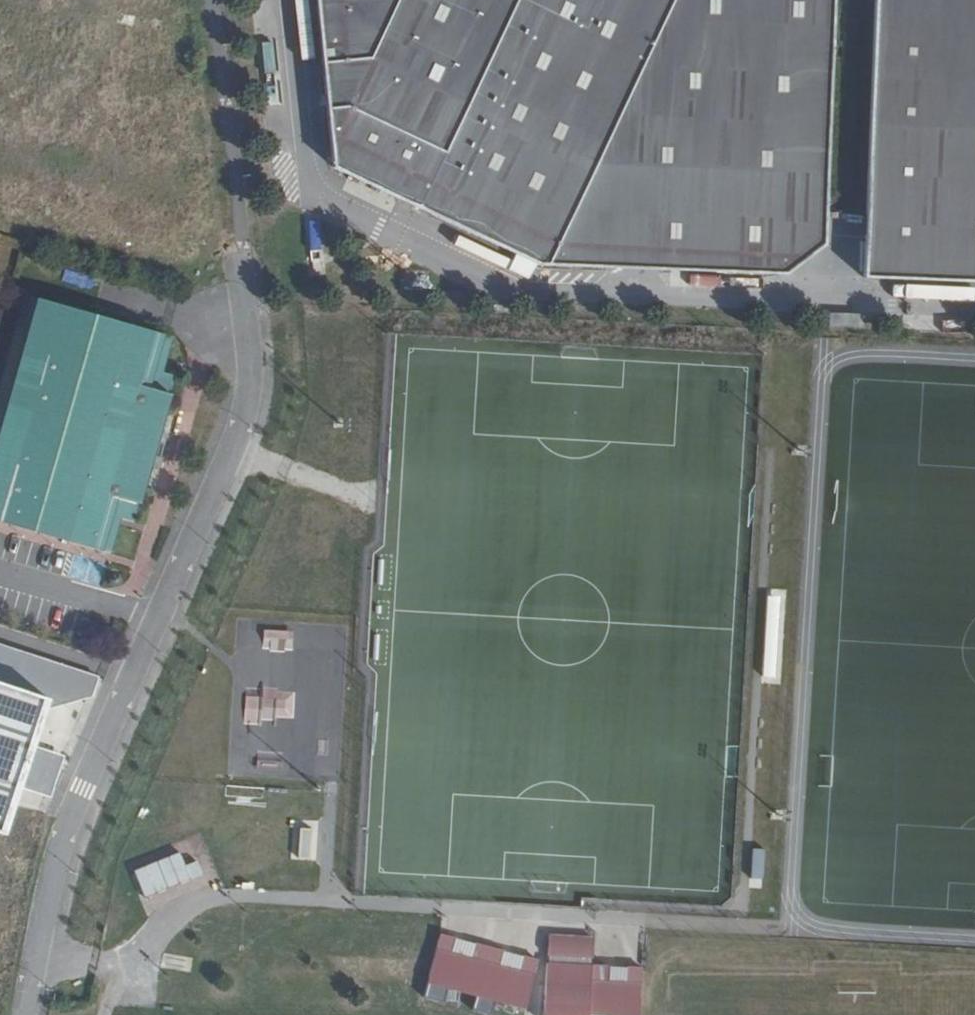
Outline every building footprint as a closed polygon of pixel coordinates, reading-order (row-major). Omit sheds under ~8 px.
[(390,0),(312,0),(317,61),(364,55),(390,0)] [(511,0),(390,0),(364,55),(317,61),(322,106),(347,101),(439,148),(511,0)] [(669,0),(511,0),(439,148),(347,101),(322,106),(328,166),(535,263),(669,0)] [(535,263),(817,275),(829,0),(669,0),(535,263)] [(861,270),(974,276),(974,0),(876,0),(861,270)] [(195,379),(181,374),(192,339),(44,295),(0,440),(0,518),(128,556),(138,521),(151,525),(155,514),(171,458),(178,460),(182,447),(174,445),(195,379)] [(864,334),(863,317),(843,319),(844,336),(864,334)] [(265,627),(262,647),(290,652),(294,631),(265,627)] [(130,640),(113,632),(109,643),(126,649),(130,640)] [(10,839),(25,789),(50,796),(64,754),(38,747),(52,710),(94,698),(105,677),(0,645),(0,836),(10,839)] [(244,720),(292,719),(291,694),(243,695),(244,720)] [(202,880),(196,854),(134,867),(139,894),(202,880)] [(521,1011),(538,962),(522,957),(517,972),(499,966),(504,951),(476,940),(471,956),(451,949),(456,935),(441,929),(424,976),(521,1011)] [(550,936),(544,1014),(590,1014),(592,1014),(639,1014),(642,968),(593,964),(595,939),(550,936)]
